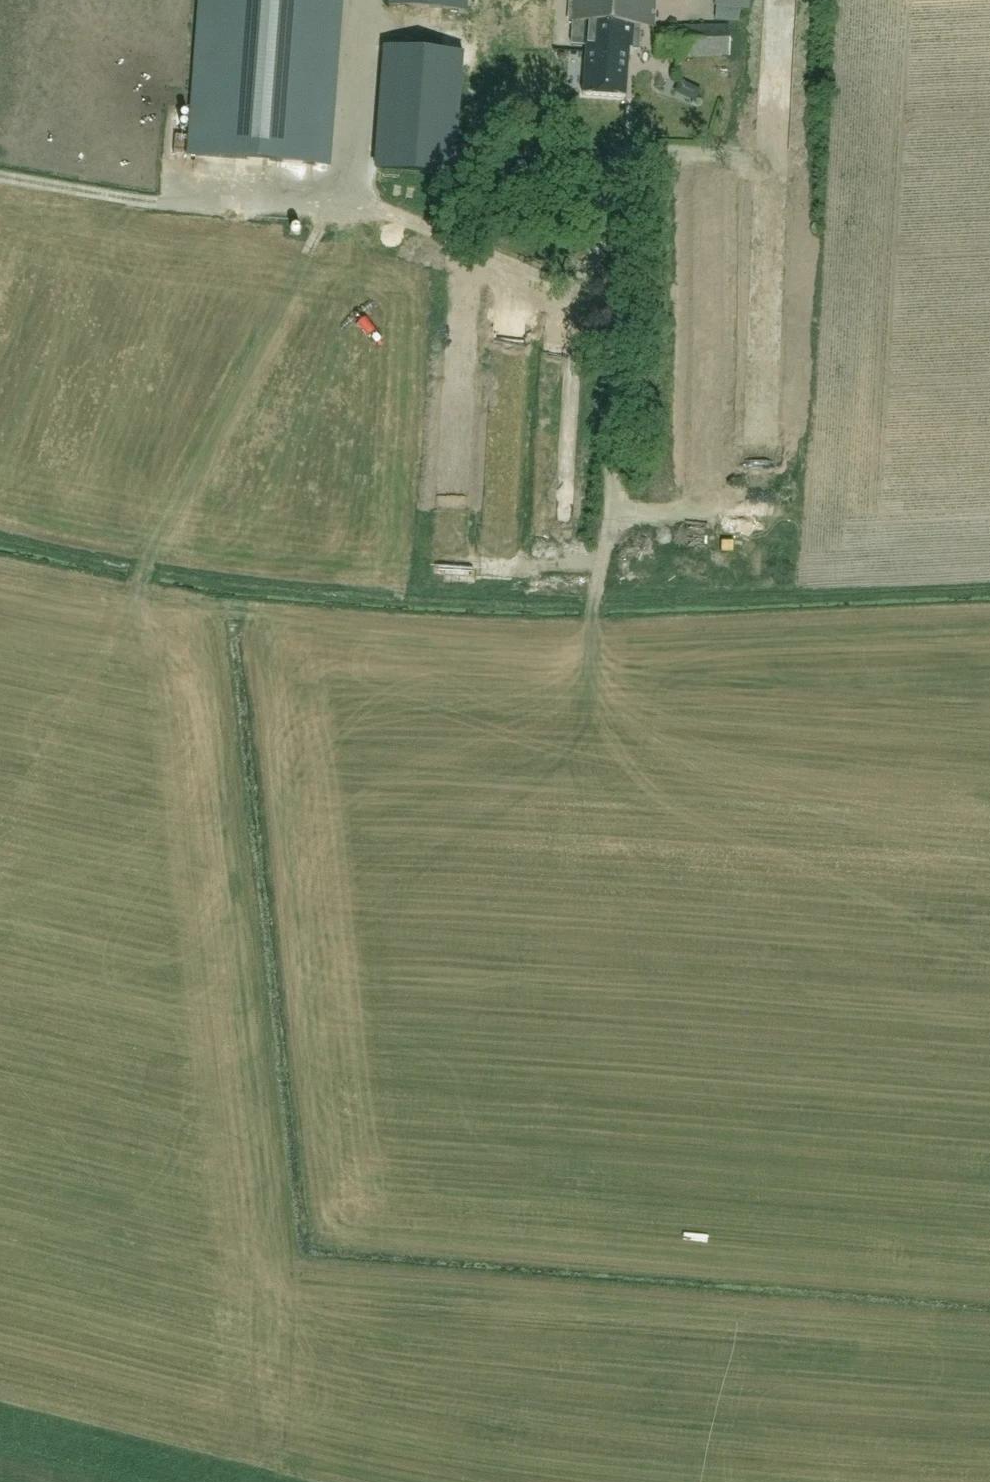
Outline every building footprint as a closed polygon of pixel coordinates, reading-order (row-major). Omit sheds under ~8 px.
[(340,0),(202,0),(191,154),(328,165),(340,0)] [(468,0),(390,0),(390,6),(467,11),(468,0)] [(656,0),(571,0),(569,21),(574,22),(572,45),(587,46),(583,93),(626,96),(629,49),(637,49),(639,25),(654,26),(656,0)] [(750,0),(715,0),(715,6),(749,8),(750,0)] [(656,58),(730,56),(729,26),(672,28),(672,33),(655,34),(656,58)] [(459,54),(383,49),(375,167),(451,172),(459,54)] [(186,144),(186,125),(171,125),(171,144),(186,144)]
